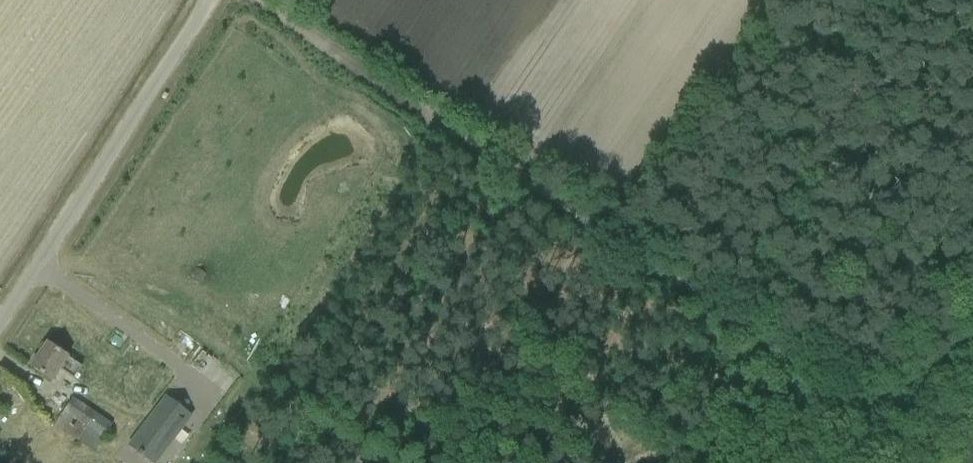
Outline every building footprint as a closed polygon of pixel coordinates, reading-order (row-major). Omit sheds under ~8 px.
[(31,366),(47,378),(52,381),(61,368),(73,376),(80,365),(63,354),(47,343),(31,366)] [(127,445),(150,462),(157,462),(193,415),(165,395),(127,445)] [(57,423),(97,446),(111,424),(72,399),(57,423)]
